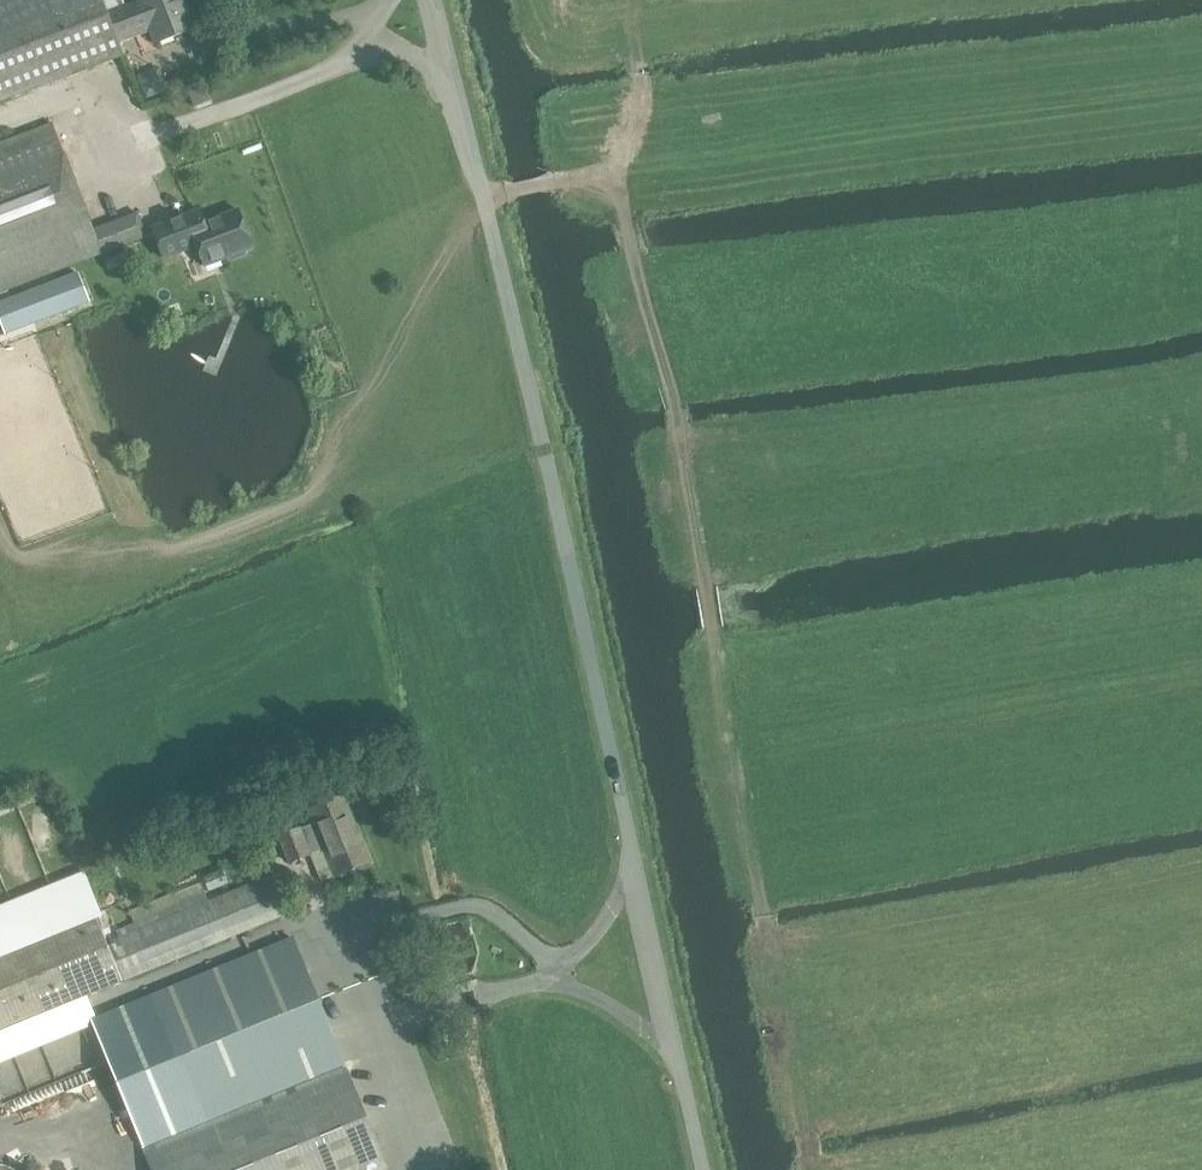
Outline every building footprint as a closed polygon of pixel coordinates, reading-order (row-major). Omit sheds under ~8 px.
[(123,56),(118,44),(149,32),(154,45),(195,29),(184,0),(142,0),(124,7),(121,0),(0,0),(0,103),(123,56)] [(211,101),(206,87),(189,93),(194,107),(211,101)] [(52,122),(0,142),(0,294),(147,238),(137,212),(93,229),(52,122)] [(251,248),(237,209),(187,228),(170,220),(151,227),(163,258),(196,245),(201,259),(216,254),(219,260),(225,258),(231,260),(245,255),(246,250),(251,248)] [(0,301),(0,321),(5,334),(88,303),(77,272),(0,301)] [(322,848),(323,850),(334,877),(370,862),(342,796),(307,811),(312,825),(322,848)] [(323,850),(322,848),(312,825),(301,830),(301,828),(278,837),(289,865),(312,857),(311,854),(323,850)] [(122,982),(123,984),(285,917),(281,907),(289,904),(275,872),(267,876),(106,942),(93,913),(0,951),(0,1032),(122,982)] [(142,1149),(150,1169),(386,1169),(387,1169),(292,938),(156,994),(90,1021),(142,1149)]
